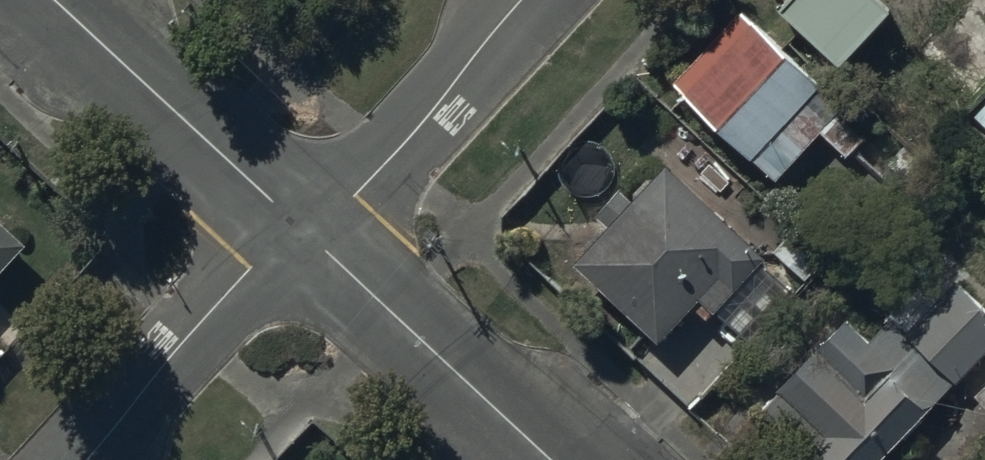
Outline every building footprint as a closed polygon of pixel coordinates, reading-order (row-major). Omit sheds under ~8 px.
[(782,13),(842,69),(894,14),(879,0),(794,0),(782,13)] [(846,111),(745,16),(676,90),(777,185),(846,111)] [(973,117),(984,129),(984,104),(973,117)] [(636,214),(623,201),(600,225),(612,237),(577,273),(663,354),(705,310),(719,324),(771,269),(672,176),(636,214)] [(0,208),(0,255),(23,230),(0,208)] [(891,313),(868,337),(842,313),(758,403),(820,459),(881,459),(959,376),(957,373),(984,343),(984,304),(953,274),(903,324),(891,313)] [(975,389),(984,399),(984,380),(975,389)]
